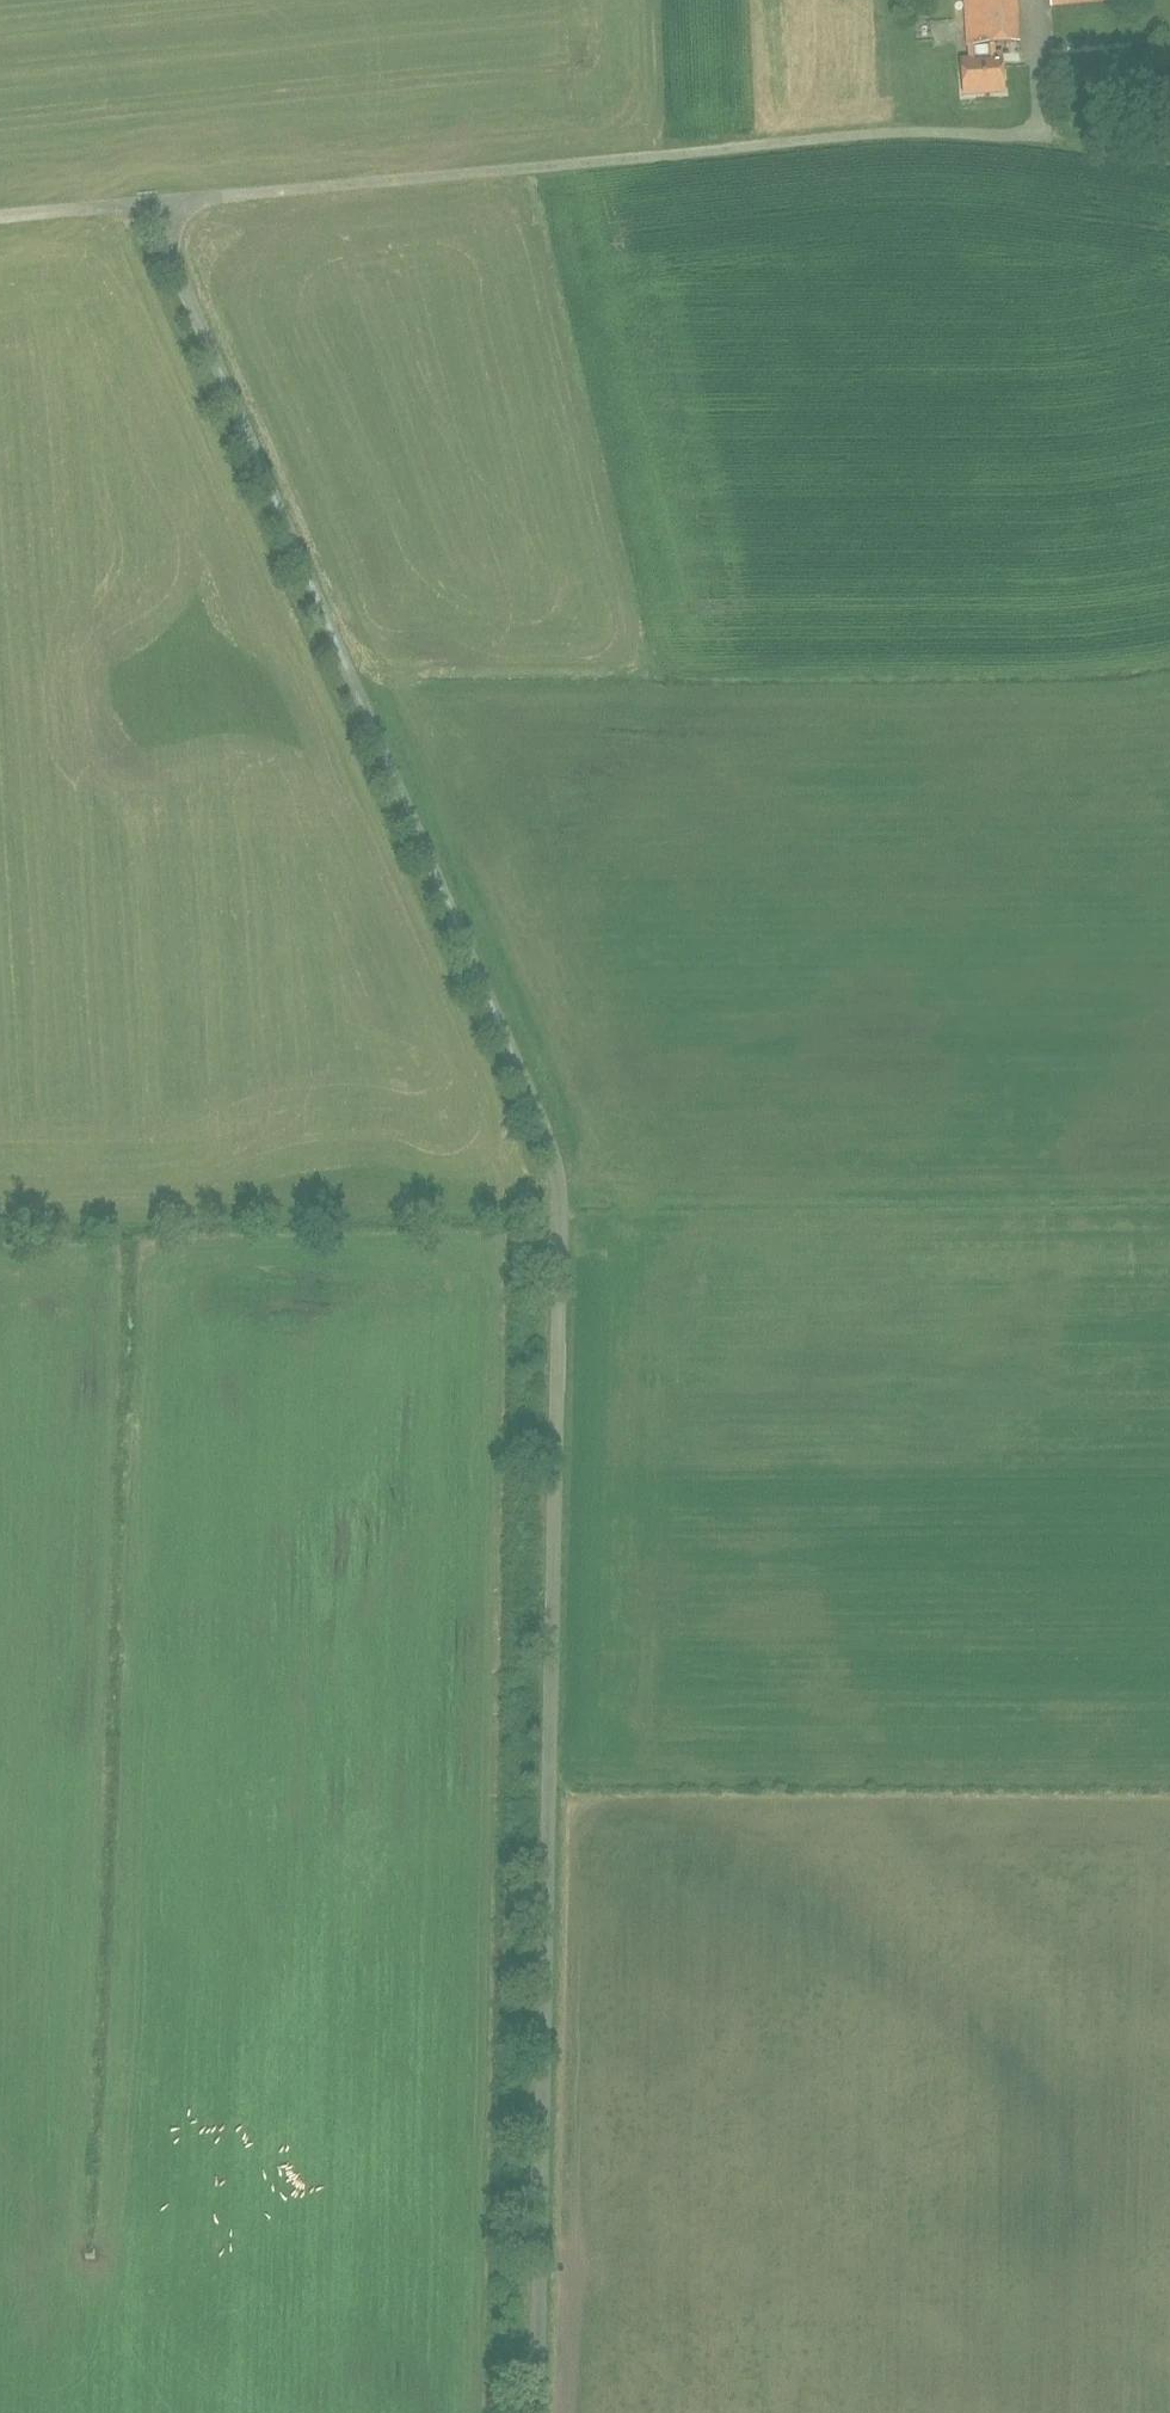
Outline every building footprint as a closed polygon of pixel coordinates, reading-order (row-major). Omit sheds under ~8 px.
[(968,46),(987,45),(988,59),(961,61),(963,95),(1005,93),(1002,54),(994,54),(993,45),(1019,44),(1016,0),(965,0),(968,46)]
